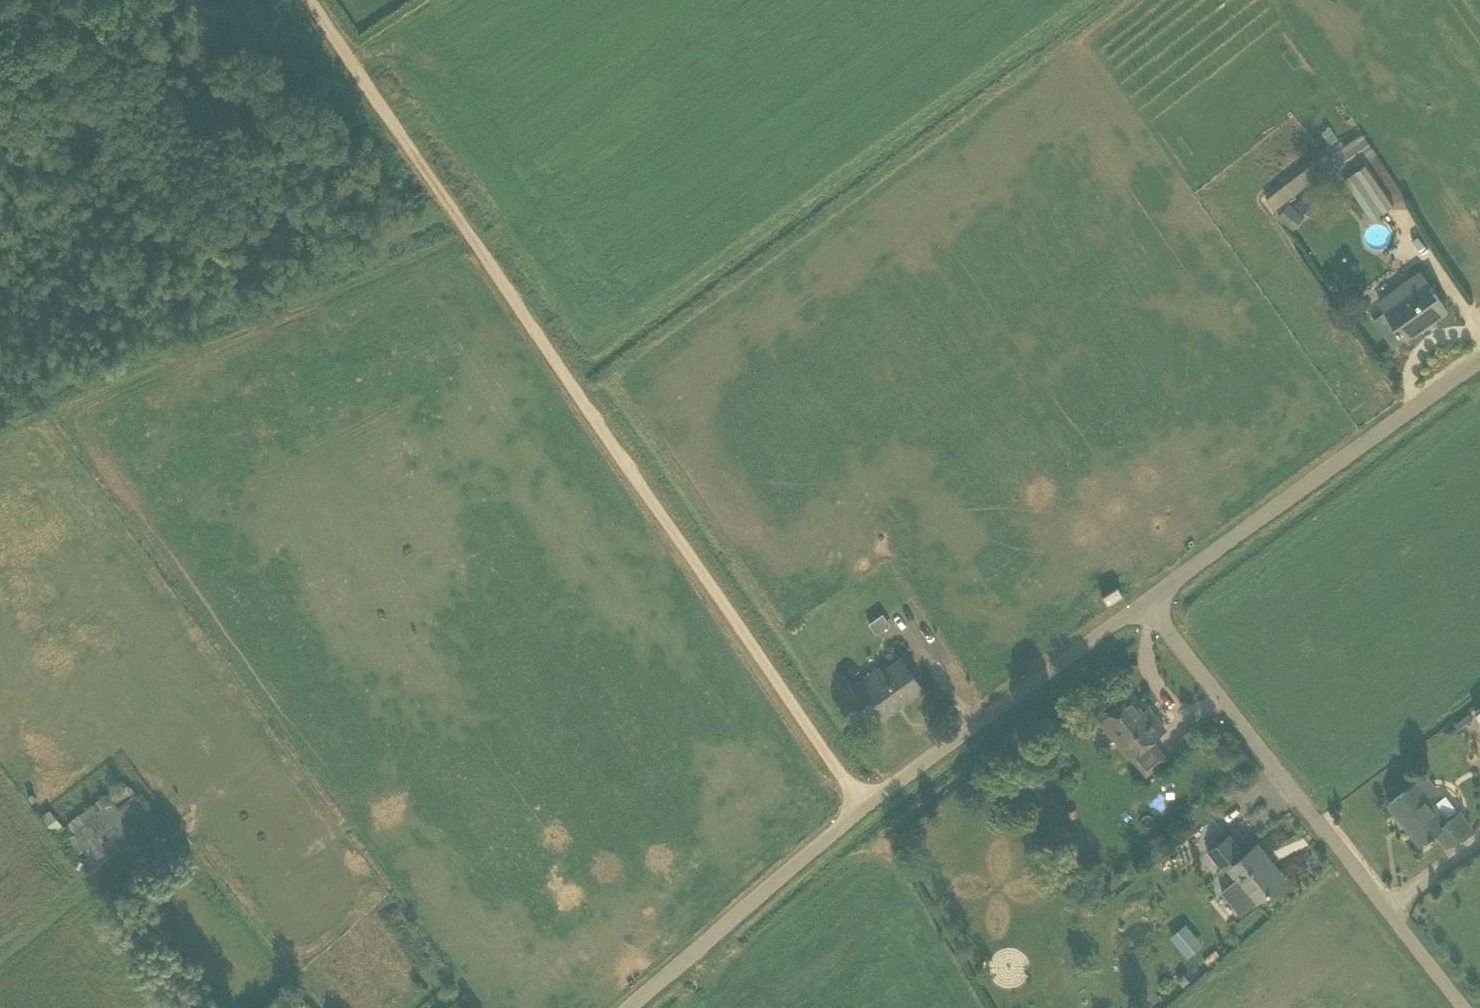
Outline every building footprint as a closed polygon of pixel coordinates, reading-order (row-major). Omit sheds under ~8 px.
[(1373,217),(1395,202),(1406,195),(1378,153),(1364,132),(1332,154),(1329,150),(1267,198),(1275,209),(1292,197),(1335,163),(1373,217)] [(1304,212),(1290,201),(1277,217),(1291,228),(1304,212)] [(1447,308),(1419,269),(1379,298),(1386,308),(1374,317),(1395,346),(1447,308)] [(1101,595),(1107,604),(1123,594),(1117,585),(1101,595)] [(890,624),(882,613),(868,623),(876,634),(890,624)] [(854,684),(868,705),(872,703),(882,717),(922,689),(900,658),(882,671),(878,667),(854,684)] [(1153,739),(1166,728),(1156,716),(1151,720),(1131,696),(1102,719),(1131,755),(1132,755),(1147,774),(1168,757),(1153,739)] [(1461,808),(1446,819),(1428,796),(1437,789),(1426,774),(1390,802),(1420,842),(1434,831),(1447,847),(1474,826),(1461,808)] [(119,806),(109,793),(56,830),(86,872),(141,834),(138,830),(154,819),(136,793),(119,806)] [(1244,853),(1229,835),(1210,850),(1225,870),(1229,867),(1257,901),(1284,880),(1266,858),(1268,856),(1258,842),(1244,853)] [(1170,934),(1189,956),(1205,942),(1187,920),(1170,934)]
